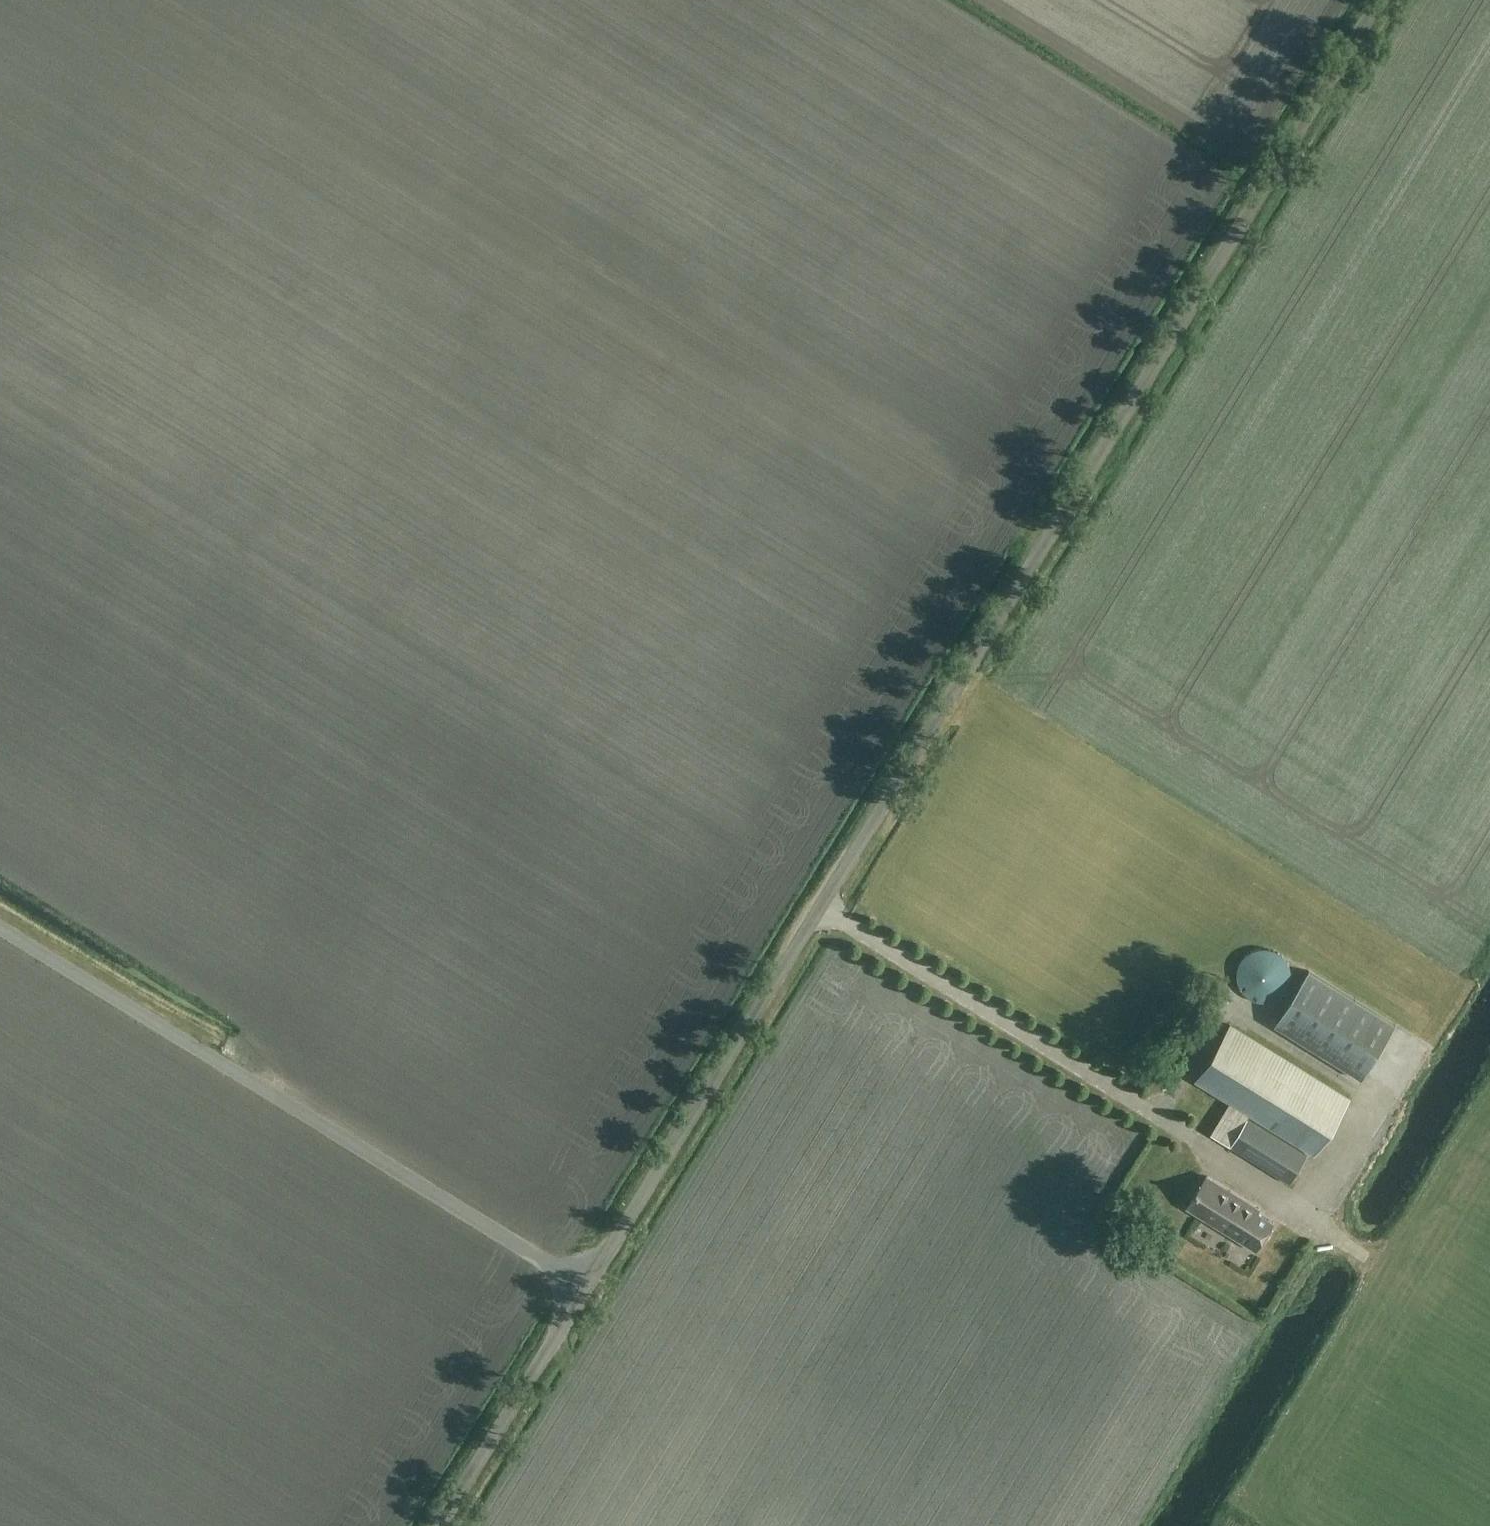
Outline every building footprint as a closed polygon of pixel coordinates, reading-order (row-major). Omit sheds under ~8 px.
[(1247,1003),(1285,996),(1276,947),(1254,951),(1256,964),(1240,967),(1247,1003)] [(1302,976),(1272,1033),(1361,1080),(1391,1024),(1302,976)] [(1195,1084),(1225,1101),(1205,1137),(1286,1183),(1303,1154),(1313,1160),(1349,1098),(1226,1028),(1195,1084)] [(1259,1209),(1206,1176),(1187,1206),(1255,1249),(1272,1221),(1257,1212),(1259,1209)]
